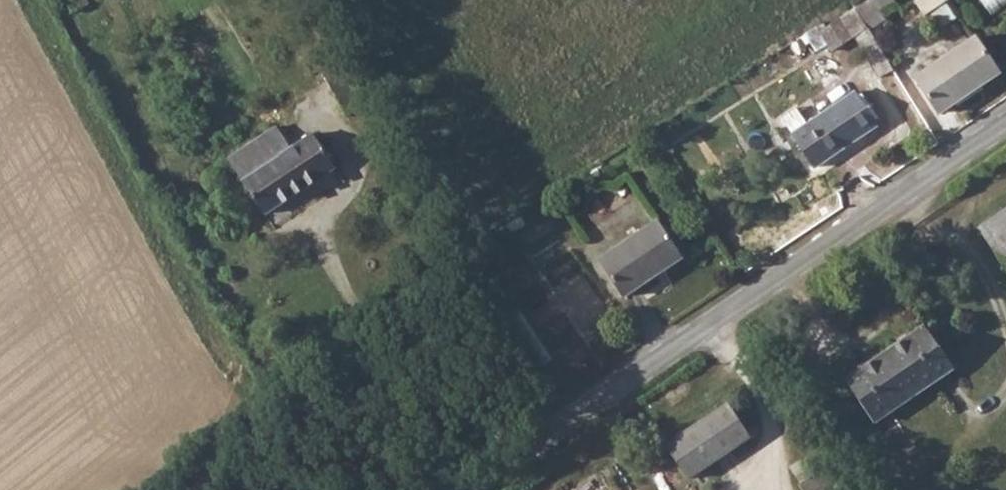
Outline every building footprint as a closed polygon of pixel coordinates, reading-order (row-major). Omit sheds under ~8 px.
[(63,2),(69,11),(86,1),(85,0),(66,0),(63,2)] [(928,12),(945,1),(946,0),(913,0),(923,16),(928,12)] [(1005,3),(1005,0),(986,0),(994,12),(1005,3)] [(855,8),(817,33),(825,45),(829,52),(853,38),(878,77),(892,69),(868,30),(855,8)] [(973,38),(915,78),(939,113),(998,73),(973,38)] [(806,124),(791,134),(791,135),(814,167),(875,125),(852,92),(806,124)] [(276,127),(228,158),(263,213),(303,187),(334,165),(313,133),(290,148),(276,127)] [(976,226),(1005,271),(1005,207),(976,226)] [(656,220),(597,260),(623,296),(680,257),(656,220)] [(924,324),(844,379),(872,420),(952,365),(924,324)] [(727,402),(663,445),(686,478),(749,435),(727,402)] [(799,483),(804,489),(839,489),(840,489),(824,467),(799,483)]
